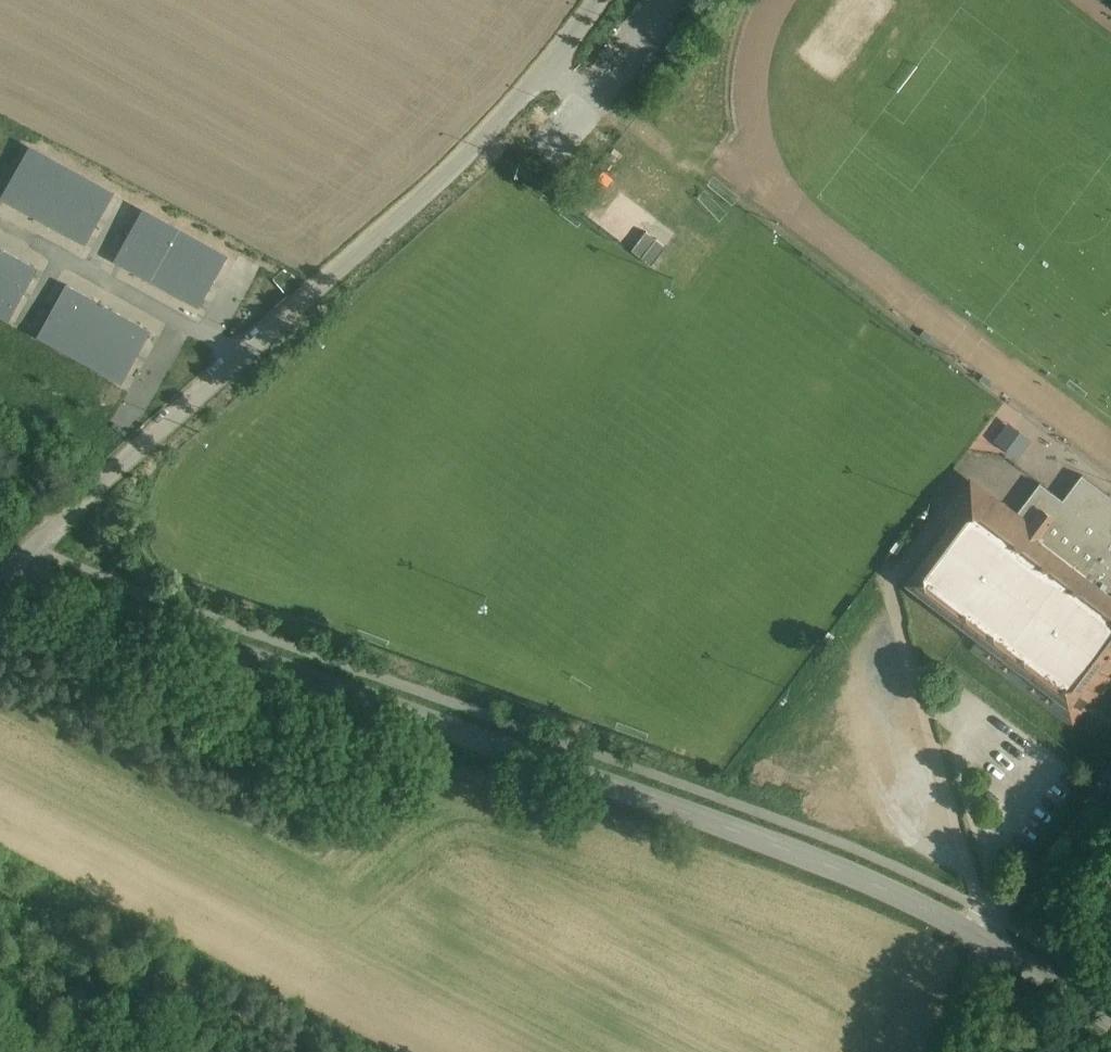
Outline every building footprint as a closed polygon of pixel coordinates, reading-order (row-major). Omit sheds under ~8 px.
[(0,198),(83,242),(110,192),(27,148),(0,198)] [(141,210),(113,262),(197,308),(225,255),(141,210)] [(657,239),(647,231),(632,250),(642,258),(657,239)] [(657,239),(642,258),(652,265),(667,246),(657,239)] [(7,320),(35,268),(0,249),(0,316),(7,320)] [(65,286),(36,338),(121,384),(149,331),(65,286)] [(1041,483),(1018,512),(1005,502),(1000,509),(973,488),(951,517),(958,522),(913,580),(983,633),(971,649),(1073,727),(1087,709),(1083,706),(1087,701),(1090,704),(1100,691),(1102,692),(1110,681),(1110,596),(1090,580),(1110,553),(1110,496),(1083,475),(1064,500),(1041,483)] [(1090,580),(1110,596),(1110,553),(1090,580)]
